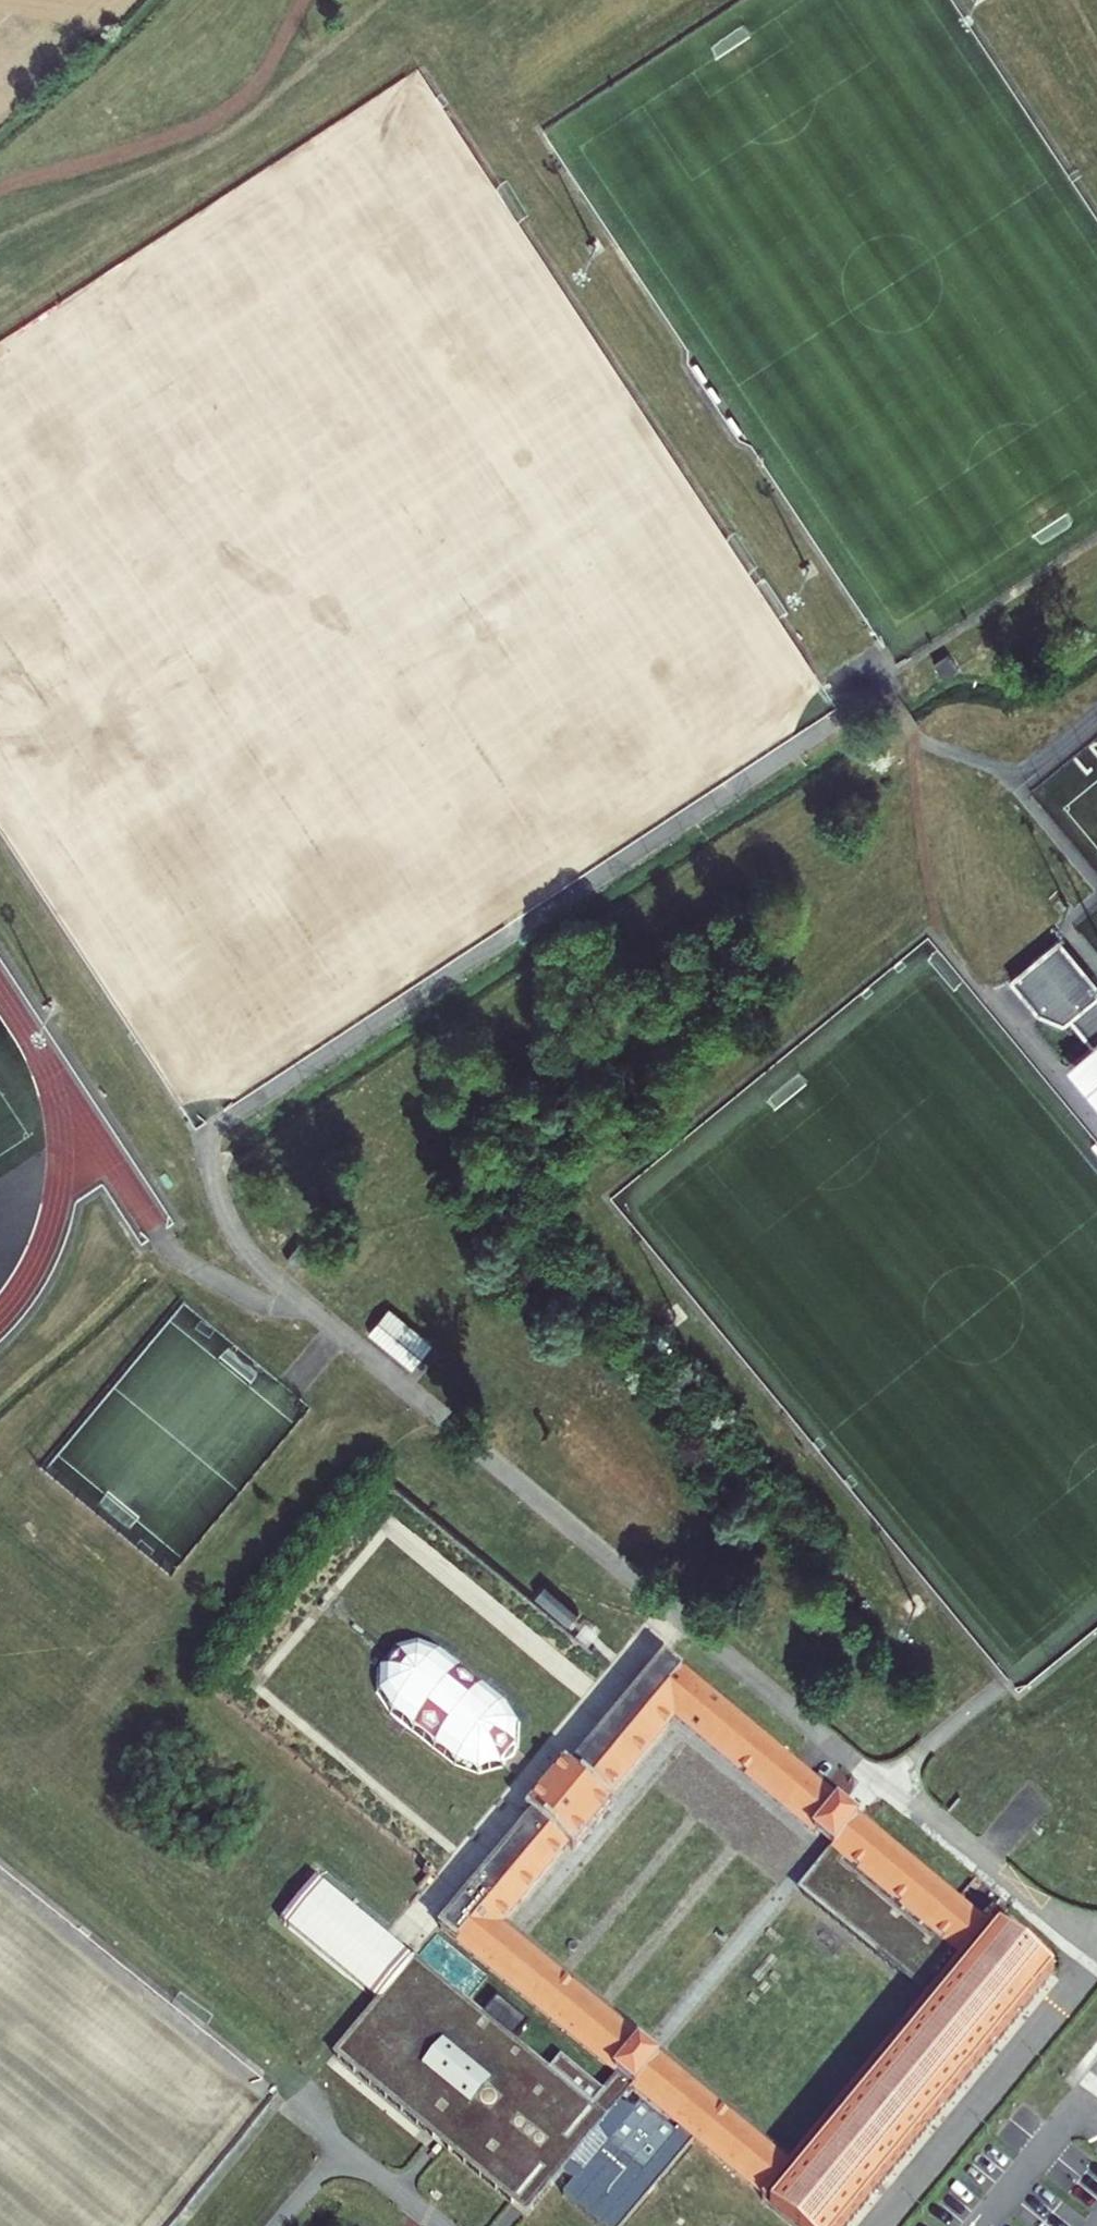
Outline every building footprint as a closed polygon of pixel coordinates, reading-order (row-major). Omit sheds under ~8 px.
[(1063,934),(1013,975),(1042,1009),(1073,1015),(1080,1010),(1096,1031),(1096,975),(1063,934)] [(1089,1044),(1090,1046),(1078,1056),(1096,1080),(1096,1038),(1089,1044)] [(433,1345),(391,1310),(367,1333),(412,1371),(433,1345)] [(377,1689),(402,1716),(438,1684),(421,1664),(429,1657),(416,1641),(390,1664),(397,1672),(377,1689)] [(539,1828),(446,1938),(620,2085),(645,2057),(503,1937),(572,1856),(579,1862),(618,1815),(611,1809),(680,1728),(822,1848),(846,1819),(672,1671),(578,1782),(572,1776),(533,1822),(539,1828)] [(863,1833),(846,1819),(822,1848),(838,1862),(863,1833)] [(863,1833),(838,1862),(845,1867),(814,1903),(887,1964),(893,1956),(934,1991),(958,1963),(969,1972),(978,1980),(801,2189),(792,2181),(662,2071),(637,2100),(768,2210),(765,2213),(780,2225),(858,2225),(1057,1991),(996,1940),(994,1943),(863,1833)] [(277,1918),(368,1997),(407,1953),(316,1874),(277,1918)] [(978,1980),(969,1972),(792,2181),(801,2189),(978,1980)] [(546,2084),(427,1984),(395,2022),(387,2015),(347,2062),(419,2123),(443,2143),(455,2128),(485,2154),(473,2168),(520,2207),(541,2185),(557,2196),(637,2100),(620,2085),(606,2102),(563,2066),(546,2084)] [(662,2071),(645,2057),(620,2085),(637,2100),(662,2071)]
